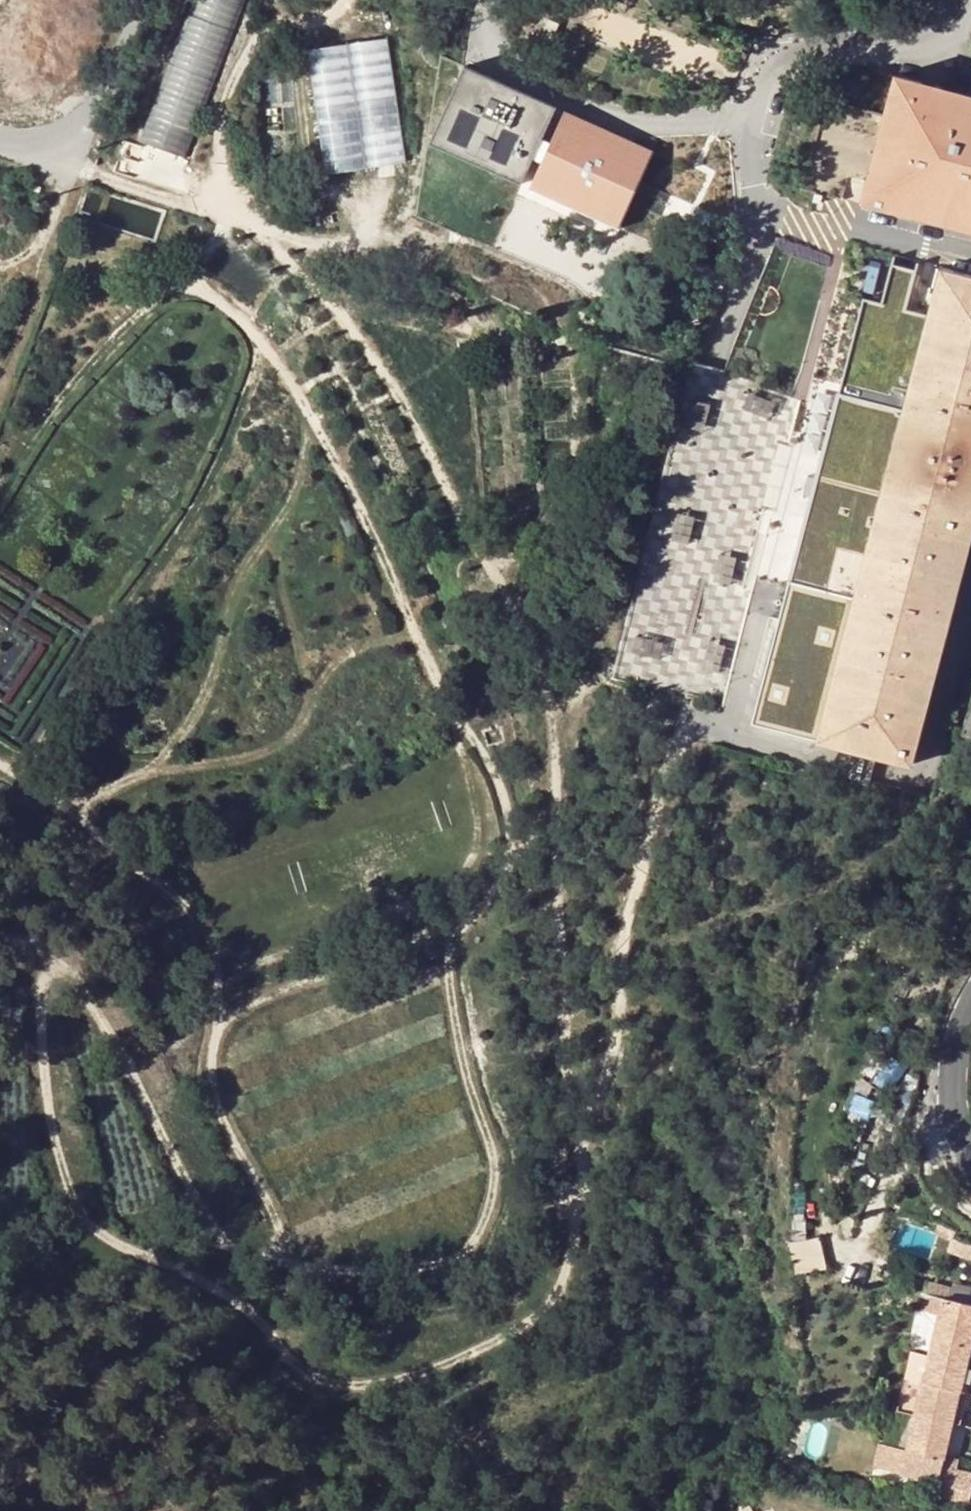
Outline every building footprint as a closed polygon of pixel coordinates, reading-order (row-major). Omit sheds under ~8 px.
[(187,159),(247,0),(193,0),(140,141),(187,159)] [(538,32),(550,37),(559,19),(547,14),(538,32)] [(388,41),(306,53),(324,176),(406,163),(388,41)] [(529,192),(618,229),(649,156),(559,119),(549,143),(543,141),(554,115),(462,76),(430,152),(520,189),(533,160),(541,164),(529,192)] [(895,80),(886,118),(827,102),(804,190),(970,235),(970,100),(895,80)] [(31,188),(41,191),(43,186),(32,183),(31,188)] [(869,264),(863,290),(873,293),(879,267),(869,264)] [(941,269),(903,413),(839,396),(789,582),(751,726),(818,743),(852,752),(875,758),(914,768),(970,547),(970,277),(941,269)] [(612,680),(726,710),(808,394),(691,363),(612,680)] [(871,774),(875,758),(852,752),(848,768),(845,778),(869,784),(871,774)] [(927,1284),(920,1311),(939,1316),(929,1357),(916,1354),(909,1380),(922,1383),(914,1417),(900,1414),(892,1447),(888,1446),(879,1485),(894,1487),(903,1449),(909,1450),(907,1460),(923,1464),(925,1455),(944,1460),(970,1348),(970,1307),(968,1307),(939,1299),(942,1288),(927,1284)] [(942,1288),(939,1299),(968,1307),(970,1296),(970,1295),(942,1288)] [(916,1354),(910,1353),(904,1379),(909,1380),(916,1354)] [(872,1483),(879,1485),(888,1446),(881,1444),(872,1483)] [(923,1464),(942,1468),(944,1460),(925,1455),(923,1464)] [(942,1468),(934,1501),(969,1509),(970,1498),(970,1475),(942,1468)]
